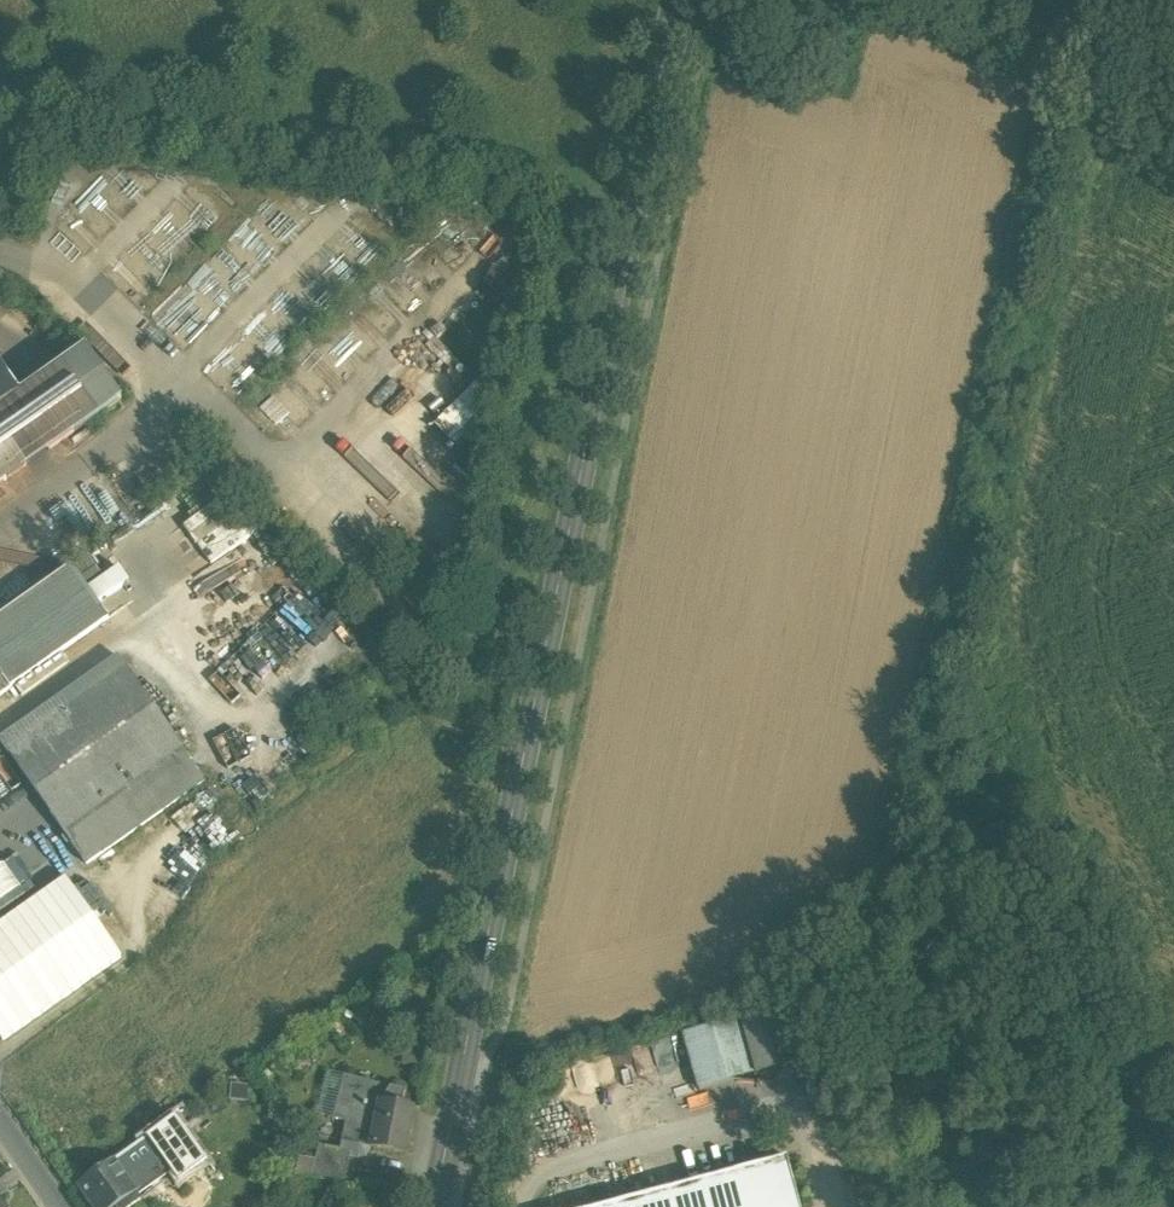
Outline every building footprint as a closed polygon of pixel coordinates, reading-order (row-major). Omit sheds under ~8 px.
[(21,396),(0,410),(0,428),(26,467),(122,401),(88,351),(21,396)] [(21,396),(0,367),(0,410),(21,396)] [(434,414),(451,444),(481,426),(463,397),(434,414)] [(26,467),(0,428),(0,485),(26,467)] [(87,556),(72,567),(81,580),(97,570),(87,556)] [(10,689),(14,685),(63,652),(109,620),(98,604),(88,590),(81,580),(72,567),(0,617),(0,675),(10,689)] [(119,569),(88,590),(98,604),(128,583),(119,569)] [(259,645),(219,674),(242,706),(282,678),(259,645)] [(21,695),(70,662),(63,652),(14,685),(21,695)] [(0,740),(0,742),(64,831),(182,748),(117,656),(0,740)] [(10,689),(0,675),(0,695),(10,689)] [(64,831),(63,832),(86,864),(205,780),(182,748),(64,831)] [(0,866),(0,901),(28,881),(12,858),(0,866)] [(0,922),(0,1036),(3,1040),(121,957),(65,877),(0,922)] [(740,1018),(684,1033),(699,1088),(755,1073),(740,1018)] [(404,1092),(343,1076),(331,1119),(344,1123),(340,1144),(369,1150),(379,1101),(401,1106),(404,1092)] [(379,1101),(369,1150),(403,1156),(413,1108),(401,1106),(379,1101)] [(321,1120),(319,1136),(338,1138),(340,1123),(321,1120)] [(167,1122),(146,1137),(160,1156),(181,1141),(167,1122)] [(146,1137),(129,1149),(151,1180),(151,1181),(168,1169),(160,1156),(146,1137)] [(343,1184),(351,1153),(320,1146),(312,1177),(343,1184)] [(151,1180),(129,1149),(113,1160),(135,1191),(151,1180)] [(593,1206),(799,1206),(786,1156),(593,1206)] [(78,1184),(94,1206),(114,1206),(136,1192),(135,1191),(113,1160),(78,1184)]
